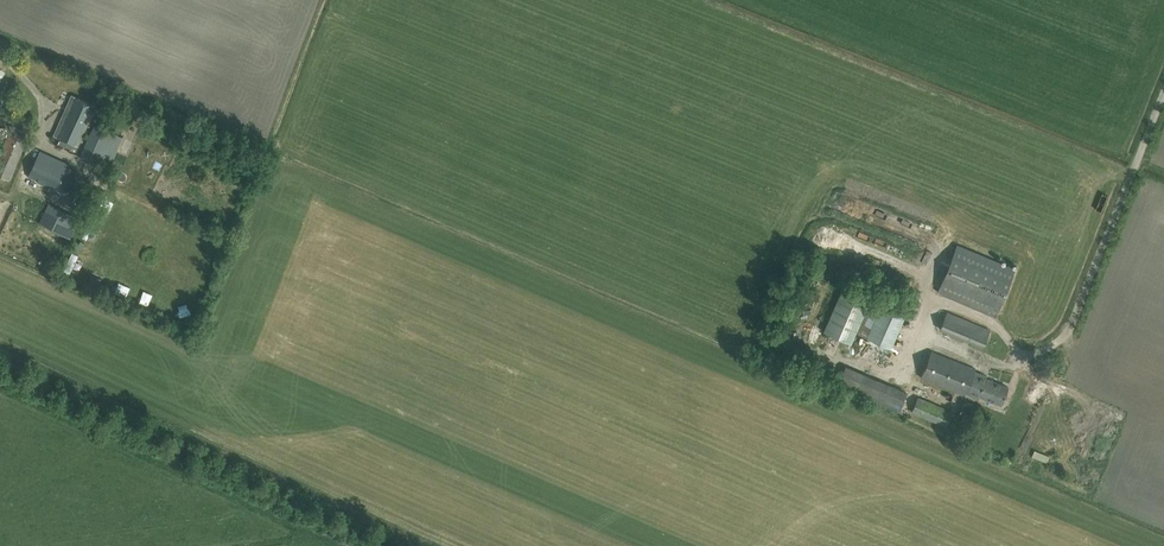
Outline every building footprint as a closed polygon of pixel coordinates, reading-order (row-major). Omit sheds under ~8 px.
[(96,105),(72,95),(54,135),(60,138),(58,144),(70,149),(73,143),(78,146),(96,105)] [(0,121),(0,136),(7,138),(0,154),(0,177),(10,181),(27,139),(24,137),(26,132),(14,127),(11,132),(8,131),(10,126),(0,121)] [(122,138),(94,126),(80,158),(89,162),(94,152),(112,161),(122,138)] [(129,156),(136,142),(128,137),(120,151),(129,156)] [(69,165),(40,151),(35,161),(29,158),(23,172),(29,174),(27,178),(68,197),(76,179),(68,176),(71,170),(67,168),(69,165)] [(79,219),(49,204),(39,224),(69,238),(79,219)] [(98,236),(102,226),(90,222),(87,232),(98,236)] [(995,315),(1009,281),(1014,269),(956,245),(951,257),(937,291),(995,315)] [(72,246),(59,276),(75,282),(88,253),(72,246)] [(870,300),(842,288),(824,332),(851,344),(870,300)] [(871,300),(857,334),(890,348),(905,315),(871,300)] [(990,332),(947,313),(939,330),(983,348),(990,332)] [(976,369),(932,351),(922,377),(966,394),(967,393),(978,397),(980,395),(1001,404),(1008,386),(986,378),(987,376),(975,371),(976,369)] [(907,394),(846,367),(838,385),(899,412),(907,394)] [(1037,449),(1034,456),(1049,463),(1052,456),(1037,449)]
